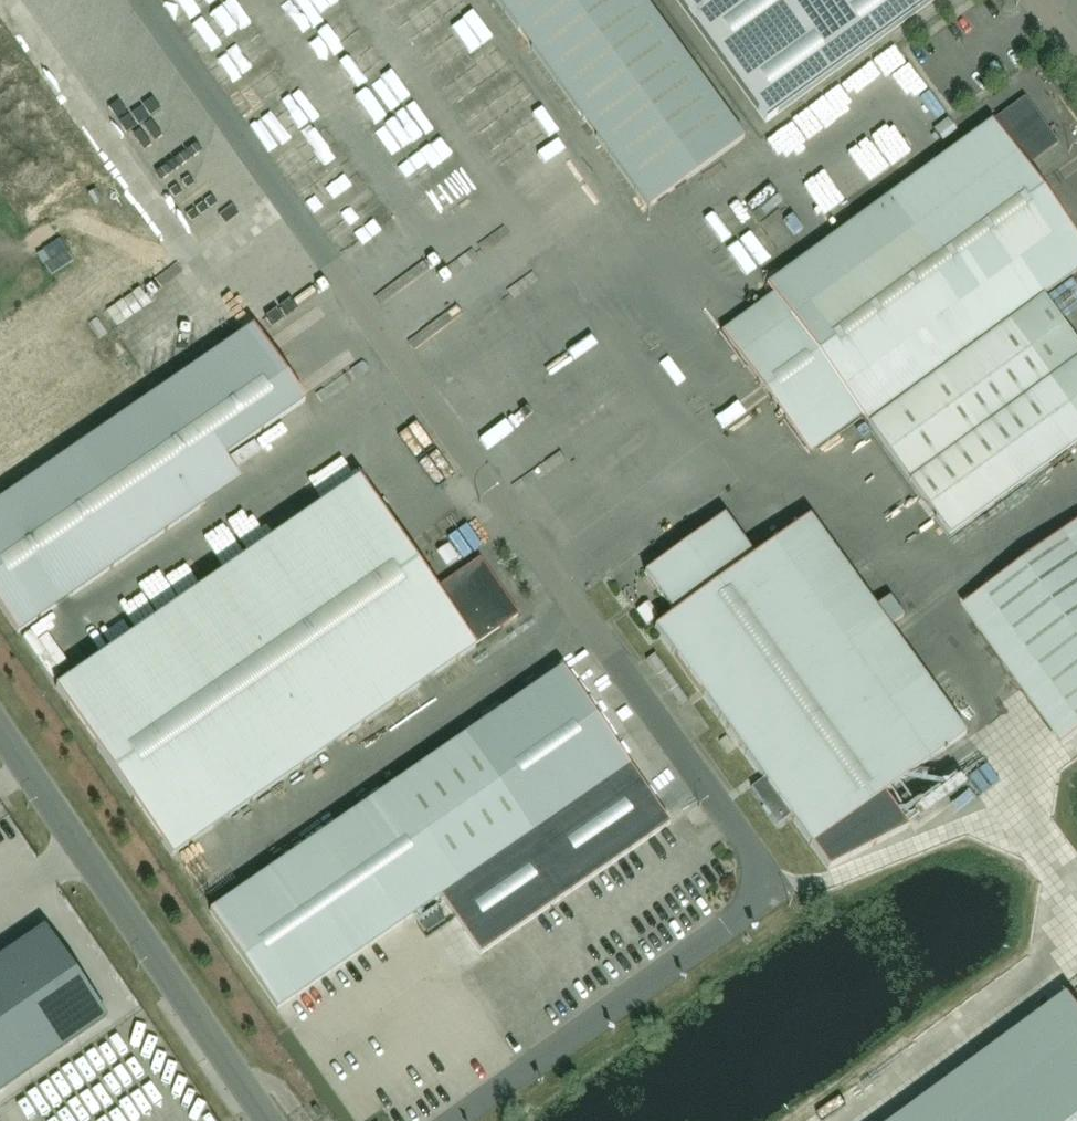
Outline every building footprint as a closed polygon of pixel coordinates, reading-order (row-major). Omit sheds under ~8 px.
[(643,0),(496,0),(648,208),(743,139),(643,0)] [(766,123),(935,0),(676,0),(766,123)] [(903,46),(876,62),(890,86),(917,69),(903,46)] [(791,318),(739,356),(810,453),(862,415),(950,535),(1076,442),(1076,347),(1041,297),(1076,270),(1076,239),(1023,166),(1056,142),(1025,97),(991,122),(990,120),(766,285),(791,318)] [(296,257),(274,269),(287,292),(308,280),(296,257)] [(236,267),(244,289),(268,279),(260,258),(236,267)] [(201,507),(185,484),(305,402),(254,327),(0,501),(0,607),(18,633),(201,507)] [(474,646),(518,615),(480,559),(436,589),(359,478),(56,688),(172,856),(476,647),(474,646)] [(483,494),(467,504),(474,515),(490,505),(483,494)] [(957,577),(1059,742),(1076,731),(1076,503),(957,577)] [(966,735),(926,679),(890,705),(774,544),(793,530),(793,529),(754,557),(725,515),(645,573),(674,614),(655,628),(764,779),(751,788),(778,825),(790,816),(828,869),(908,828),(884,794),(966,735)] [(465,518),(447,530),(463,552),(480,539),(465,518)] [(670,824),(562,668),(210,911),(277,1009),(440,897),(480,955),(670,824)] [(908,792),(918,805),(961,771),(951,758),(908,792)] [(107,1018),(44,927),(0,957),(0,1092),(107,1018)] [(971,1120),(1076,1120),(1076,1043),(971,1120)]
